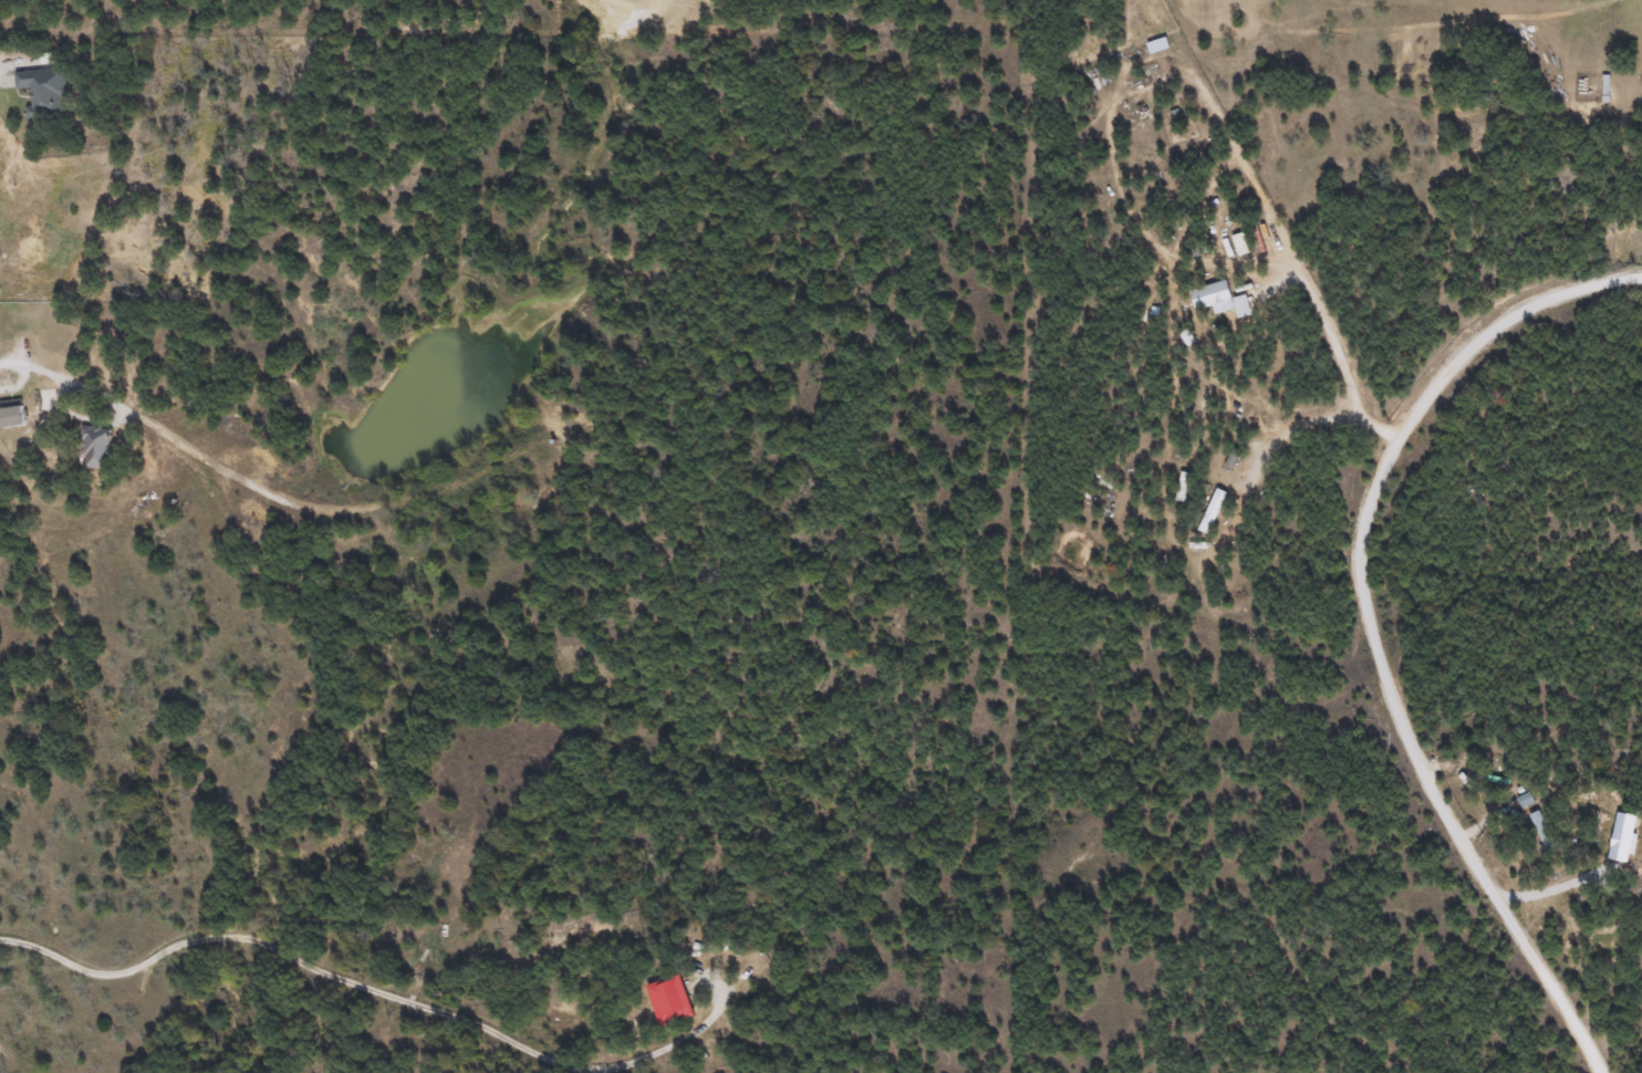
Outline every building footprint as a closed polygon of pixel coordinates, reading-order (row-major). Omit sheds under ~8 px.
[(17,71),(18,88),(32,87),(34,106),(25,106),(27,122),(67,119),(63,67),(17,71)] [(61,314),(60,307),(36,310),(36,317),(61,314)] [(25,426),(22,400),(0,402),(3,428),(25,426)] [(110,427),(84,426),(82,467),(107,468),(110,427)] [(1225,467),(1233,470),(1240,451),(1233,448),(1225,467)] [(1185,501),(1188,472),(1181,471),(1177,501),(1185,501)] [(1199,530),(1208,534),(1227,492),(1217,488),(1199,530)] [(1523,807),(1533,800),(1527,793),(1517,800),(1523,807)] [(1548,854),(1557,850),(1538,810),(1529,815),(1548,854)] [(680,947),(698,957),(702,948),(685,938),(680,947)] [(659,1016),(693,1002),(682,974),(648,988),(659,1016)]
